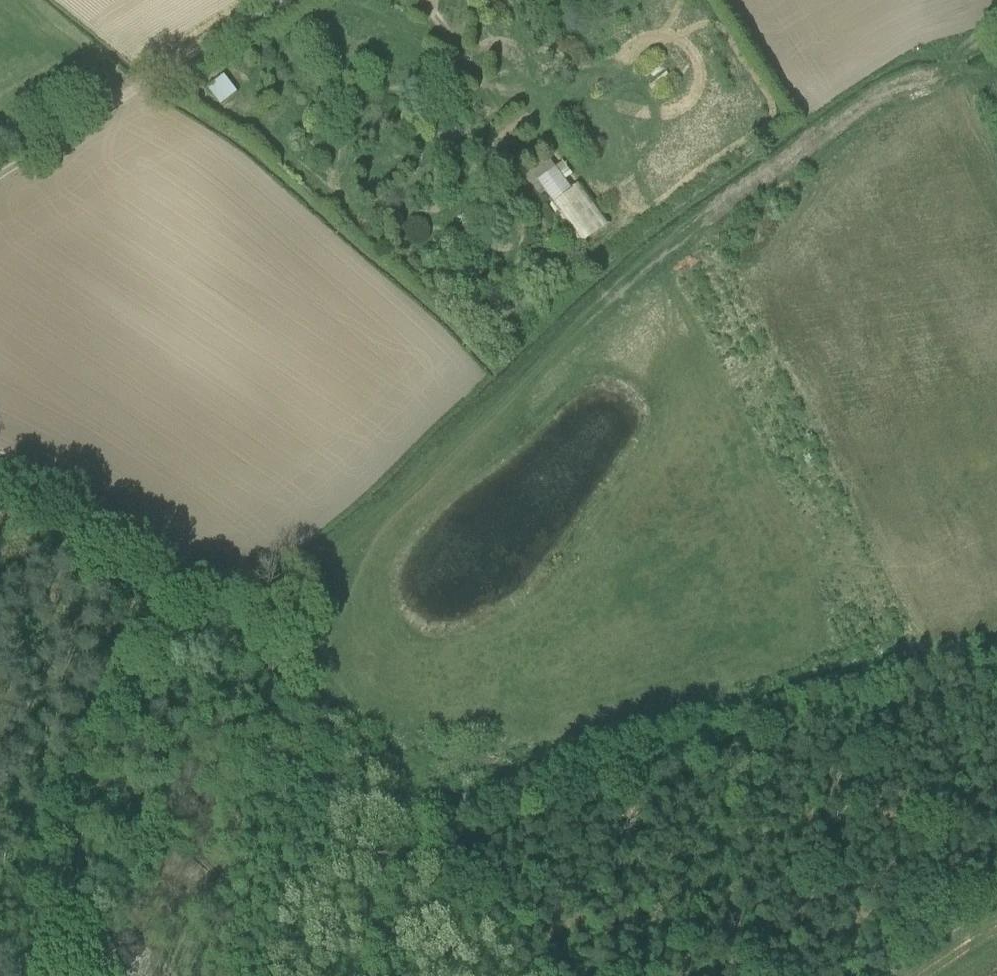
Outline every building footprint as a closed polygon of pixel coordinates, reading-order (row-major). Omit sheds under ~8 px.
[(233,89),(244,81),(235,69),(207,89),(220,106),(237,94),(233,89)] [(543,155),(519,173),(537,198),(543,193),(551,204),(549,206),(578,246),(610,223),(580,183),(570,191),(564,183),(554,169),(543,155)]
